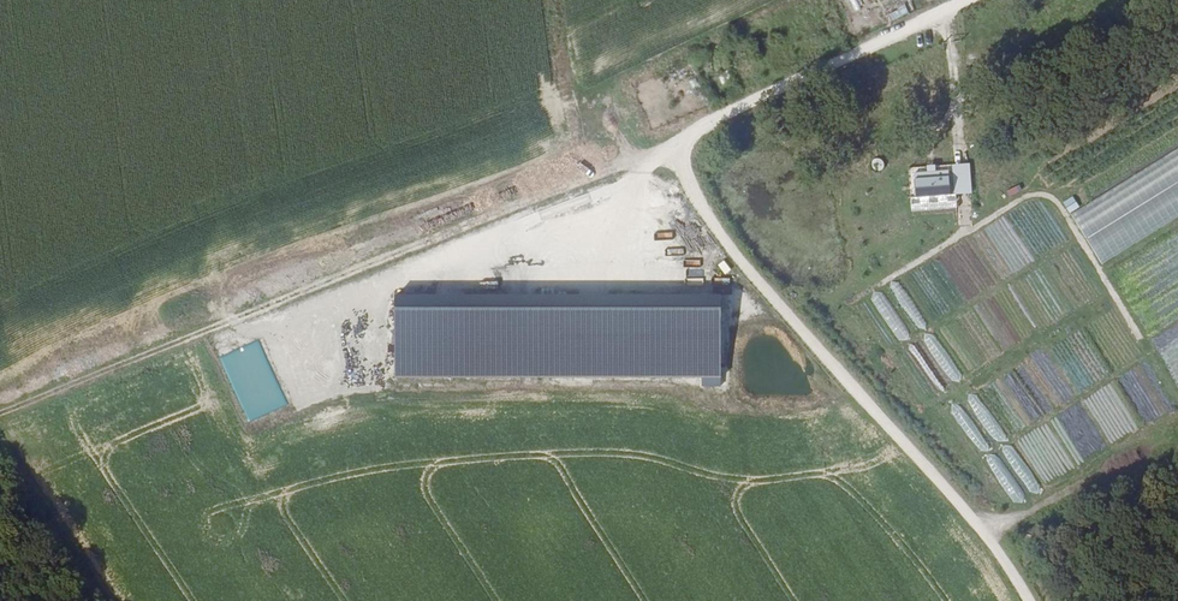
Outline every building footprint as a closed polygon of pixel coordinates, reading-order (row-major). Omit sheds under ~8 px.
[(854,9),(860,6),(857,0),(850,0),(854,9)] [(892,20),(909,13),(905,3),(888,10),(892,20)] [(727,70),(718,75),(722,83),(731,77),(727,70)] [(687,81),(694,96),(701,93),(695,77),(687,81)] [(871,168),(882,171),(884,161),(873,158),(871,168)] [(970,163),(909,167),(911,197),(957,195),(957,197),(972,196),(970,163)] [(1094,252),(1105,263),(1114,254),(1104,243),(1094,252)] [(995,352),(1006,347),(999,335),(989,340),(995,352)]
